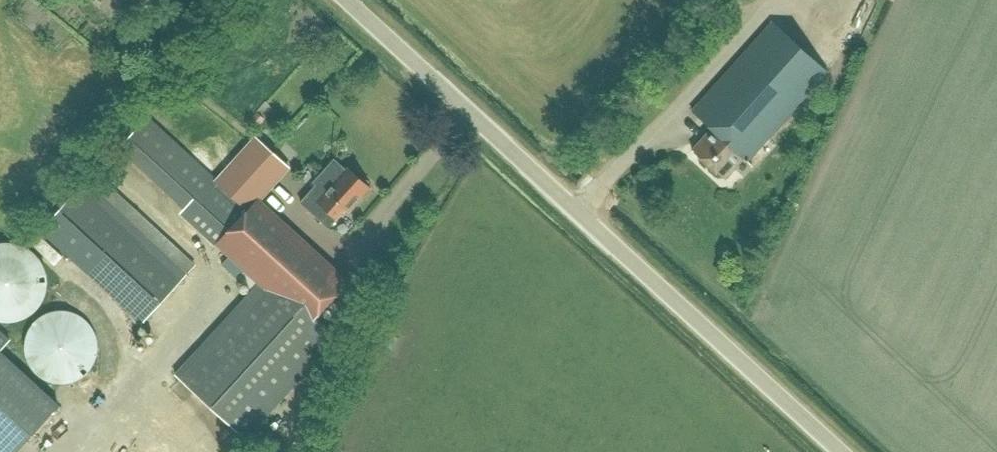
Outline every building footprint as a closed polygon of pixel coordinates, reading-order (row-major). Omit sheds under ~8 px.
[(710,129),(691,150),(723,179),(742,158),(744,160),(755,148),(757,150),(827,72),(772,22),(691,112),(710,129)] [(187,205),(213,178),(146,116),(122,144),(187,205)] [(259,286),(175,376),(242,438),(326,347),(305,327),(347,282),(258,198),(288,166),(257,138),(227,170),(229,172),(218,183),(247,210),(215,244),(259,286)] [(299,202),(305,207),(327,227),(343,210),(347,213),(369,189),(348,169),(346,172),(333,159),(312,182),(315,185),(299,202)] [(143,322),(181,280),(80,188),(42,230),(143,322)] [(26,333),(24,341),(24,350),(25,358),(29,366),(35,373),(41,378),(45,380),(49,382),(58,383),(66,383),(71,382),(79,378),(85,373),(91,366),(93,362),(95,358),(96,350),(96,341),(94,333),(90,325),(87,322),(80,316),(73,313),(69,311),(60,310),(51,311),(47,313),(40,316),(33,322),(28,329),(26,333)] [(58,404),(0,351),(10,340),(0,331),(0,451),(14,451),(58,404)]
